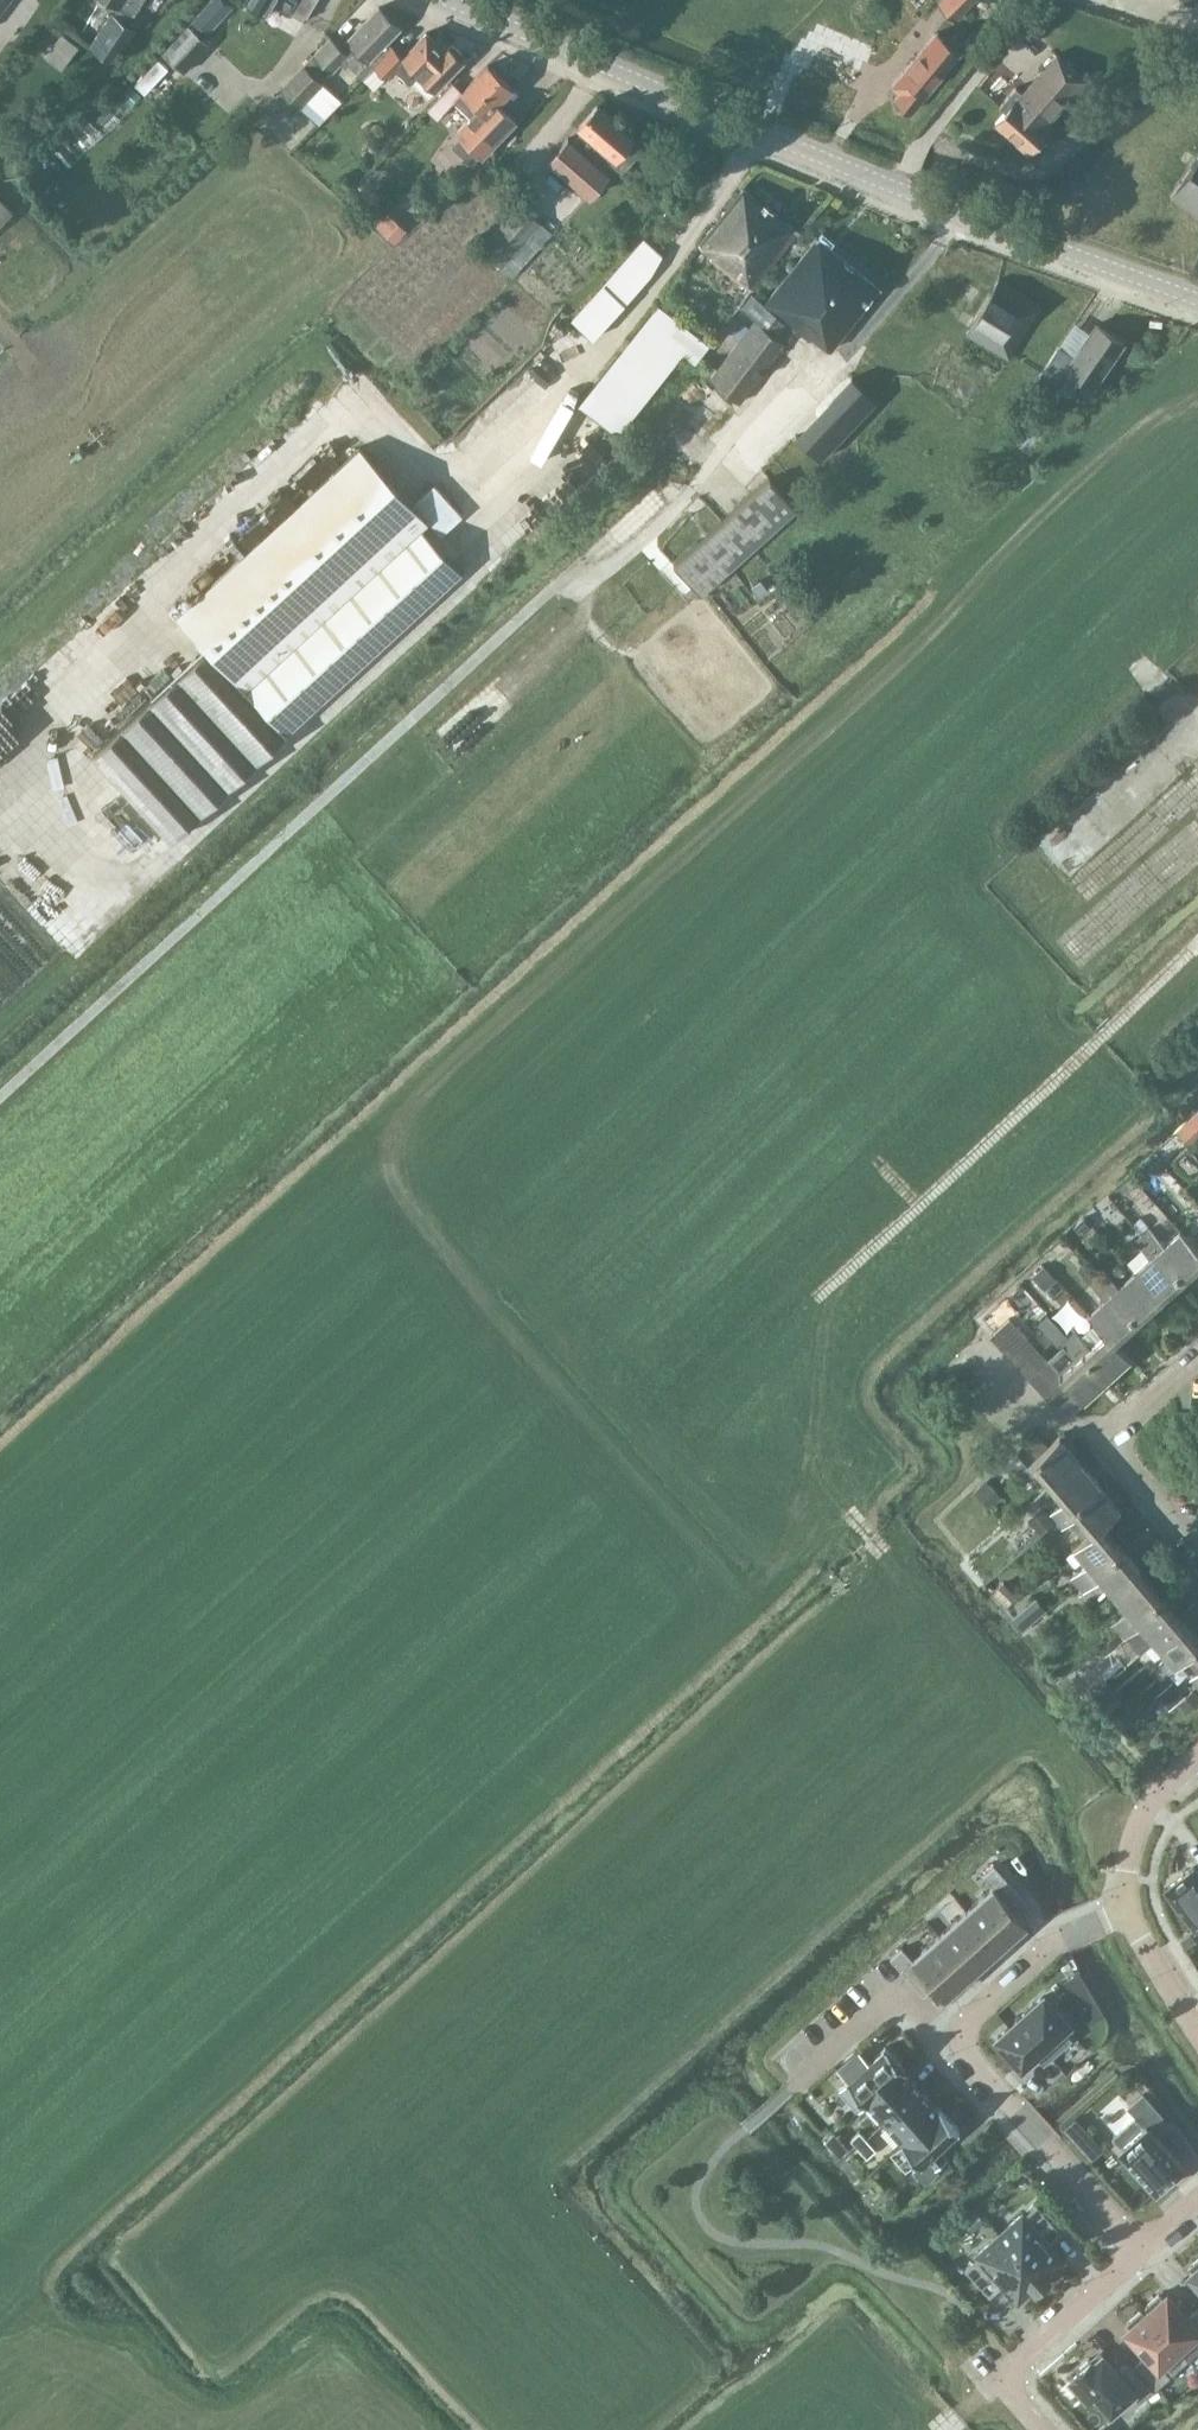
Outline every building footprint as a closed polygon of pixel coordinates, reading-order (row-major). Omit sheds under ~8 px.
[(120,6),(133,14),(142,0),(111,0),(120,6)] [(245,2),(267,14),(273,3),(304,20),(316,0),(246,0),(245,2)] [(938,2),(954,18),(973,0),(939,0),(938,2)] [(368,61),(401,26),(377,5),(345,39),(341,45),(330,36),(313,54),(304,64),(302,63),(280,88),(319,124),(341,100),(322,82),(322,81),(322,80),(331,70),(343,59),(357,72),(368,61)] [(110,13),(89,44),(111,59),(117,49),(122,51),(135,29),(110,13)] [(66,55),(82,31),(65,20),(49,43),(66,55)] [(186,26),(160,53),(182,74),(208,47),(186,26)] [(387,78),(395,69),(410,82),(417,74),(434,91),(464,60),(446,42),(442,47),(425,31),(402,54),(392,46),(374,67),(387,78)] [(911,111),(936,79),(935,78),(959,49),(942,35),(918,64),(911,59),(891,84),(899,90),(893,98),(911,111)] [(1057,51),(1040,69),(1021,91),(1015,86),(997,106),(1004,111),(994,124),(1027,153),(1051,126),(1048,123),(1071,97),(1088,78),(1057,51)] [(461,90),(460,91),(454,97),(466,108),(471,112),(464,121),(454,130),(466,142),(483,156),(506,130),(514,121),(497,104),(514,87),(487,62),(461,90)] [(437,116),(454,97),(460,91),(461,90),(451,81),(427,107),(437,116)] [(605,168),(614,158),(634,135),(596,103),(577,126),(581,129),(572,140),(568,136),(547,161),(588,197),(609,173),(605,168)] [(1169,197),(1197,217),(1197,155),(1169,197)] [(743,291),(747,293),(748,294),(751,289),(753,290),(800,230),(742,185),(697,242),(710,254),(708,257),(746,286),(743,291)] [(12,211),(0,199),(0,223),(12,211)] [(395,199),(380,210),(396,232),(411,221),(395,199)] [(513,280),(554,235),(532,215),(491,261),(513,280)] [(598,326),(669,243),(646,223),(575,307),(598,326)] [(830,350),(880,285),(817,235),(767,299),(756,291),(741,308),(753,316),(707,379),(740,403),(784,344),(786,345),(797,330),(808,338),(811,335),(830,350)] [(998,278),(965,333),(1010,359),(1042,305),(998,278)] [(699,334),(657,302),(578,403),(620,435),(699,334)] [(552,325),(579,346),(595,325),(568,305),(552,325)] [(1096,323),(1074,355),(1058,345),(1037,378),(1056,389),(1069,371),(1093,388),(1124,342),(1096,323)] [(878,397),(852,373),(795,434),(820,458),(878,397)] [(463,570),(454,561),(422,527),(429,520),(359,445),(175,615),(245,689),(246,688),(286,732),(463,570)] [(767,475),(673,566),(701,595),(759,540),(760,541),(798,504),(767,475)] [(282,737),(205,654),(91,760),(168,843),(282,737)] [(1195,1202),(1188,1208),(1197,1219),(1197,1206),(1195,1202)] [(1197,1263),(1197,1251),(1196,1249),(1180,1230),(1163,1245),(1148,1229),(1141,1236),(1180,1279),(1197,1263)] [(1149,1258),(1133,1273),(1157,1299),(1180,1279),(1141,1236),(1135,1241),(1149,1258)] [(1103,1271),(1096,1277),(1134,1320),(1157,1299),(1133,1273),(1117,1287),(1103,1271)] [(1112,1340),(1134,1320),(1096,1277),(1089,1284),(1103,1300),(1088,1315),(1095,1323),(1104,1332),(1112,1340)] [(1070,1296),(1080,1308),(1092,1298),(1082,1286),(1070,1296)] [(998,1347),(1018,1329),(1008,1319),(989,1337),(998,1347)] [(1104,1332),(1095,1323),(1079,1336),(1074,1331),(1067,1337),(1105,1379),(1128,1359),(1112,1340),(1104,1332)] [(1007,1357),(1027,1339),(1018,1329),(998,1347),(1007,1357)] [(1082,1400),(1105,1379),(1067,1337),(1060,1343),(1075,1359),(1058,1373),(1058,1374),(1064,1380),(1073,1390),(1082,1400)] [(1017,1367),(1036,1349),(1027,1339),(1007,1357),(1017,1367)] [(1026,1378),(1045,1360),(1036,1349),(1017,1367),(1026,1378)] [(1035,1388),(1055,1370),(1045,1360),(1026,1378),(1035,1388)] [(1044,1398),(1064,1380),(1058,1374),(1058,1373),(1055,1370),(1035,1388),(1044,1398)] [(1054,1408),(1073,1390),(1064,1380),(1044,1398),(1054,1408)] [(1037,1468),(1052,1484),(1079,1461),(1059,1437),(1014,1474),(1021,1482),(1037,1468)] [(1048,1514),(1055,1522),(1099,1484),(1079,1461),(1052,1484),(1065,1500),(1048,1514)] [(1077,1515),(1091,1531),(1092,1532),(1100,1524),(1101,1525),(1120,1509),(1099,1484),(1055,1522),(1061,1529),(1077,1515)] [(1120,1548),(1101,1525),(1100,1524),(1092,1532),(1091,1531),(1072,1547),(1086,1564),(1070,1578),(1076,1585),(1120,1548)] [(1099,1578),(1113,1595),(1141,1571),(1120,1548),(1076,1585),(1082,1592),(1099,1578)] [(1010,1568),(999,1576),(1009,1591),(1020,1583),(1010,1568)] [(1116,1632),(1161,1595),(1141,1571),(1113,1595),(1126,1611),(1110,1625),(1116,1632)] [(1028,1611),(1043,1606),(1036,1589),(1022,1594),(1028,1611)] [(1153,1641),(1181,1618),(1161,1595),(1116,1632),(1123,1639),(1127,1636),(1141,1652),(1153,1641)] [(1181,1618),(1153,1641),(1167,1657),(1150,1671),(1157,1679),(1183,1657),(1192,1649),(1197,1643),(1197,1638),(1181,1618)] [(1192,1649),(1183,1657),(1197,1672),(1190,1679),(1196,1686),(1197,1685),(1197,1643),(1192,1649)] [(1161,1684),(1176,1695),(1188,1677),(1173,1667),(1161,1684)] [(1112,1706),(1130,1693),(1121,1680),(1103,1693),(1112,1706)] [(1016,1911),(1027,1902),(994,1864),(983,1874),(993,1886),(965,1912),(997,1947),(1025,1921),(1016,1911)] [(1164,1888),(1165,1890),(1166,1890),(1194,1927),(1195,1929),(1197,1928),(1197,1927),(1197,1926),(1197,1871),(1194,1866),(1192,1867),(1166,1887),(1164,1888)] [(997,1947),(965,1912),(939,1935),(971,1970),(997,1947)] [(891,1957),(924,1994),(935,1984),(944,1995),(971,1970),(939,1935),(912,1959),(902,1947),(891,1957)] [(1043,1995),(997,2036),(1021,2063),(1040,2046),(1049,2056),(1070,2037),(1061,2027),(1067,2021),(1043,1995)] [(859,2109),(868,2102),(904,2070),(905,2069),(885,2046),(864,2065),(858,2057),(847,2067),(854,2075),(840,2088),(859,2109)] [(920,2090),(904,2070),(868,2102),(885,2122),(920,2090)] [(901,2141),(938,2108),(920,2090),(885,2122),(901,2141)] [(1168,2121),(1143,2093),(1129,2105),(1136,2114),(1113,2135),(1121,2144),(1117,2147),(1155,2190),(1183,2164),(1155,2133),(1168,2121)] [(939,2107),(938,2108),(901,2141),(921,2163),(914,2169),(925,2182),(938,2169),(935,2165),(946,2155),(939,2147),(959,2129),(939,2107)] [(1076,2127),(1067,2117),(1060,2123),(1069,2133),(1076,2127)] [(856,2147),(865,2139),(856,2128),(847,2136),(856,2147)] [(865,2139),(856,2147),(866,2157),(875,2149),(865,2139)] [(1024,2216),(1022,2214),(999,2234),(1043,2282),(1050,2276),(1048,2274),(1063,2259),(1048,2242),(1060,2231),(1037,2205),(1024,2216)] [(1036,2289),(1043,2282),(999,2234),(977,2255),(978,2257),(966,2268),(990,2294),(1002,2283),(1018,2301),(1033,2286),(1036,2289)] [(1190,2266),(1193,2269),(1189,2272),(1197,2282),(1197,2259),(1190,2266)] [(1188,2317),(1166,2293),(1162,2296),(1159,2293),(1145,2306),(1148,2309),(1146,2311),(1178,2346),(1197,2330),(1197,2308),(1188,2317)] [(1160,2363),(1178,2346),(1146,2311),(1144,2313),(1141,2309),(1127,2322),(1130,2325),(1126,2329),(1148,2353),(1136,2363),(1156,2385),(1169,2374),(1160,2363)] [(1129,2362),(1119,2371),(1102,2352),(1092,2361),(1090,2358),(1076,2370),(1078,2373),(1069,2380),(1087,2400),(1096,2392),(1110,2409),(1132,2390),(1140,2399),(1152,2388),(1129,2362)]
